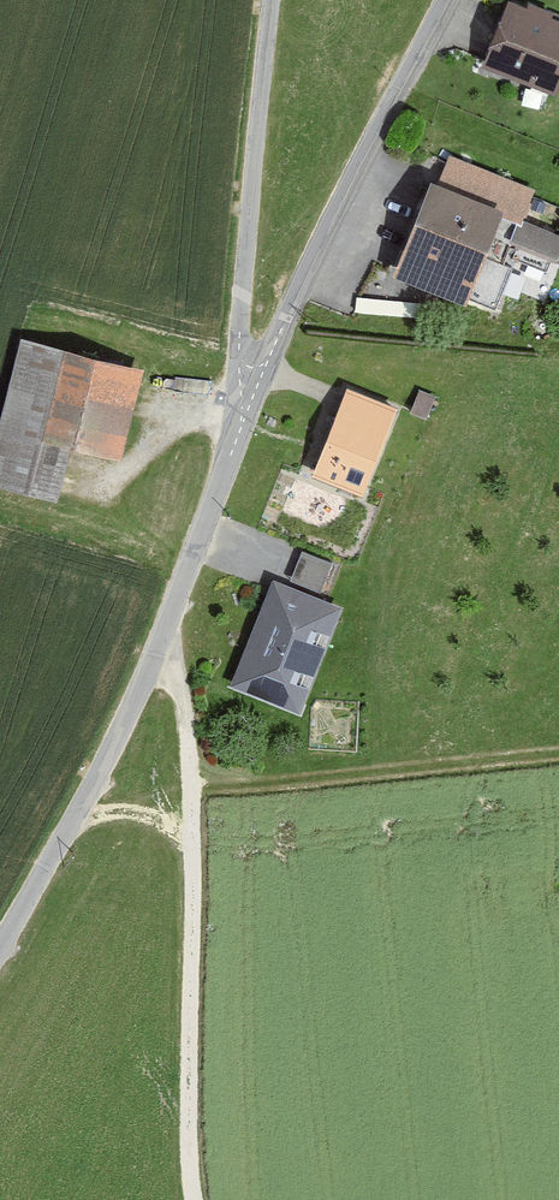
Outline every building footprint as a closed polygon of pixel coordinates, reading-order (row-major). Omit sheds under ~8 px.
[(511,0),(504,0),(476,65),(554,97),(558,85),(558,20),(511,0)] [(450,155),(438,185),(521,218),(533,188),(450,155)] [(427,181),(390,274),(527,329),(558,248),(558,233),(521,218),(438,185),(427,181)] [(19,334),(0,410),(0,487),(55,501),(69,447),(121,460),(145,366),(19,334)] [(394,403),(347,385),(312,477),(360,495),(394,403)] [(330,560),(300,550),(289,581),(320,591),(330,560)] [(340,606),(269,580),(231,679),(299,711),(340,606)]
